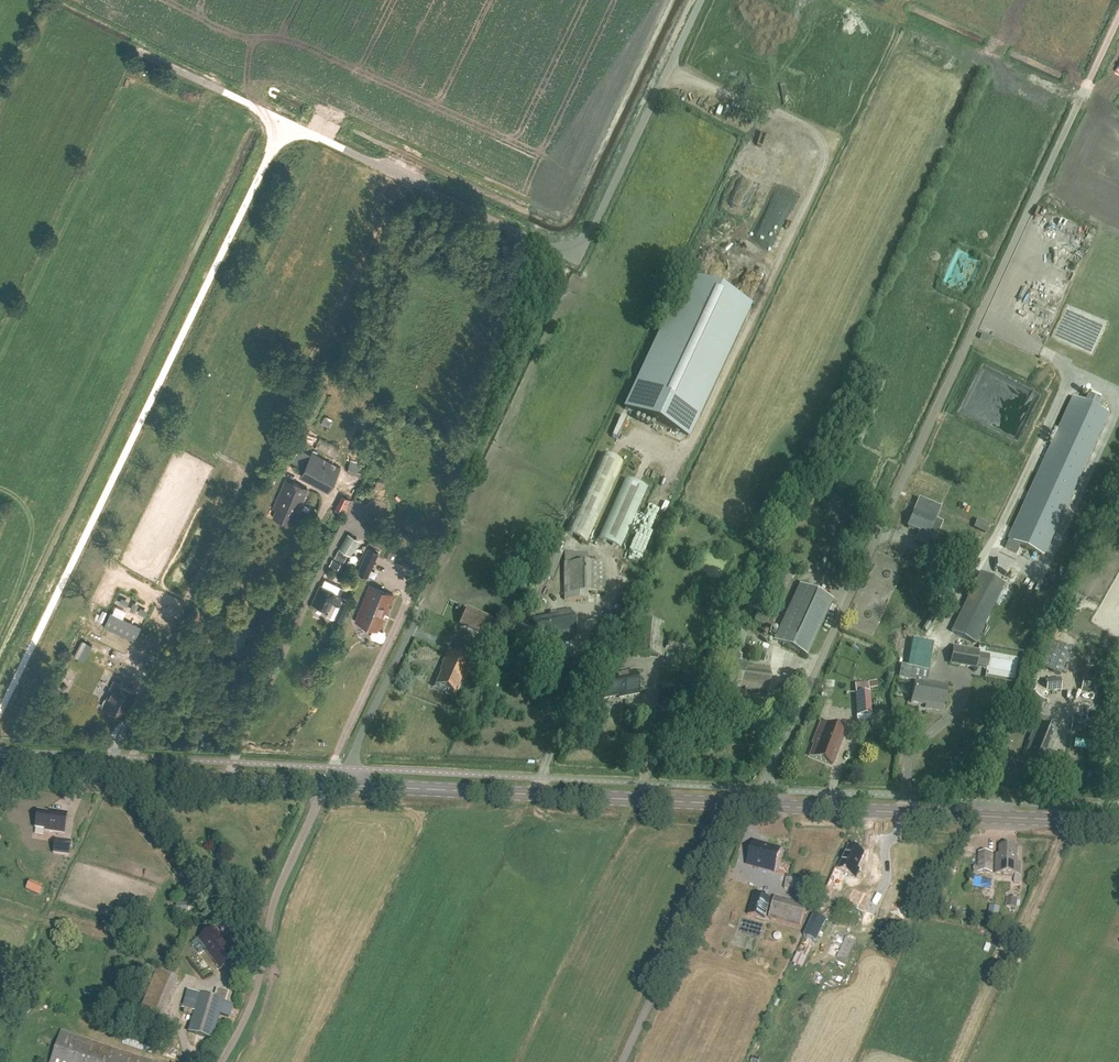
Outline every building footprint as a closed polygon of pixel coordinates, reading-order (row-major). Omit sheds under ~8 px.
[(710,264),(716,248),(703,243),(697,259),(710,264)] [(688,274),(625,410),(687,439),(751,304),(688,274)] [(1068,304),(1057,337),(1096,350),(1108,318),(1068,304)] [(983,334),(980,338),(988,342),(991,337),(983,334)] [(1044,555),(1109,412),(1074,396),(1009,539),(1006,545),(1015,549),(1018,543),(1044,555)] [(612,435),(617,438),(626,417),(620,415),(612,435)] [(338,457),(342,446),(321,437),(317,448),(338,457)] [(310,454),(301,449),(293,464),(302,469),(301,471),(331,486),(341,467),(311,452),(310,454)] [(587,544),(625,463),(602,453),(565,533),(587,544)] [(363,475),(365,464),(350,460),(347,472),(363,475)] [(648,488),(626,478),(599,538),(621,548),(648,488)] [(303,501),(308,489),(286,479),(274,508),(276,509),(273,516),(293,524),(300,508),(298,508),(301,501),(303,501)] [(936,519),(941,507),(929,502),(919,498),(914,510),(908,525),(923,531),(922,533),(929,535),(929,534),(936,537),(943,522),(936,519)] [(974,527),(986,533),(990,524),(978,519),(974,527)] [(350,555),(360,540),(348,533),(339,548),(350,555)] [(946,555),(950,544),(933,537),(929,547),(946,555)] [(552,579),(563,553),(548,547),(537,573),(552,579)] [(379,552),(368,548),(357,573),(367,577),(379,552)] [(338,550),(334,558),(342,562),(346,554),(338,550)] [(588,563),(588,553),(564,553),(565,600),(588,600),(588,593),(605,593),(605,563),(588,563)] [(338,570),(341,563),(329,558),(326,564),(338,570)] [(976,643),(1006,583),(981,571),(951,631),(976,643)] [(523,601),(536,607),(548,578),(536,573),(523,601)] [(349,605),(339,600),(345,588),(323,578),(312,602),(329,610),(327,614),(341,620),(349,605)] [(391,603),(394,595),(369,584),(355,621),(374,629),(372,634),(373,637),(380,640),(383,639),(384,635),(383,633),(378,631),(383,619),(381,618),(387,602),(391,604),(391,603)] [(807,654),(832,599),(800,584),(774,639),(807,654)] [(459,624),(484,635),(485,634),(491,619),(492,618),(467,607),(459,624)] [(576,635),(570,608),(550,612),(551,615),(532,619),(534,627),(528,628),(526,623),(517,625),(521,645),(559,636),(559,639),(576,635)] [(606,610),(602,629),(615,632),(619,613),(606,610)] [(104,626),(134,641),(141,627),(111,613),(104,626)] [(503,624),(491,619),(485,634),(496,639),(503,624)] [(660,656),(663,623),(636,621),(633,654),(660,656)] [(924,667),(940,647),(924,635),(908,655),(924,667)] [(593,640),(587,658),(601,662),(606,644),(593,640)] [(1051,641),(1040,667),(1047,670),(1058,644),(1051,641)] [(954,646),(951,662),(976,667),(979,650),(954,646)] [(1064,647),(1053,672),(1059,675),(1070,650),(1064,647)] [(464,680),(471,663),(447,652),(441,665),(442,666),(440,670),(442,671),(436,684),(455,693),(461,679),(464,680)] [(632,671),(633,655),(621,654),(618,674),(615,674),(615,676),(600,679),(604,698),(619,695),(619,697),(639,693),(634,670),(632,671)] [(508,664),(519,663),(519,656),(507,657),(508,664)] [(738,664),(729,663),(726,662),(723,684),(746,687),(748,664),(745,664),(745,665),(738,664)] [(748,664),(746,687),(745,689),(767,692),(770,667),(748,664)] [(1104,693),(1105,680),(1083,677),(1081,690),(1104,693)] [(1047,691),(1062,690),(1061,678),(1046,679),(1047,691)] [(927,681),(915,679),(912,701),(926,704),(926,707),(942,710),(947,684),(928,681),(927,681)] [(124,717),(137,692),(114,680),(109,691),(110,692),(107,698),(104,699),(103,703),(103,705),(102,707),(124,717)] [(872,720),(871,715),(872,714),(869,682),(855,683),(857,716),(858,716),(858,721),(872,720)] [(675,703),(676,692),(661,691),(660,702),(675,703)] [(1032,712),(1040,696),(1029,691),(1021,707),(1032,712)] [(1046,741),(1054,744),(1059,731),(1045,725),(1048,720),(1039,716),(1037,722),(1029,740),(1044,746),(1046,741)] [(1084,732),(1085,719),(1072,718),(1071,731),(1084,732)] [(833,764),(838,750),(846,730),(821,721),(813,742),(814,743),(810,755),(833,764)] [(1051,752),(1054,744),(1046,741),(1044,746),(1029,740),(1030,741),(1027,748),(1025,747),(1023,751),(1025,752),(1044,760),(1047,750),(1051,752)] [(1044,760),(1025,752),(1020,764),(1039,771),(1044,760)] [(64,834),(67,813),(52,811),(51,814),(37,812),(35,828),(45,830),(45,831),(64,834)] [(69,856),(72,842),(56,839),(53,854),(69,856)] [(747,865),(774,872),(781,849),(753,842),(747,865)] [(849,846),(838,870),(856,878),(860,869),(858,868),(865,853),(849,846)] [(1016,863),(1017,848),(999,847),(998,862),(995,862),(995,874),(1014,874),(1014,883),(1018,883),(1018,874),(1019,874),(1019,863),(1016,863)] [(993,873),(993,853),(979,853),(979,858),(978,866),(974,866),(974,873),(981,873),(993,873)] [(800,891),(801,880),(786,878),(785,889),(800,891)] [(991,889),(992,879),(974,878),(973,887),(991,889)] [(40,896),(44,887),(30,881),(26,889),(40,896)] [(863,906),(868,891),(855,887),(850,901),(863,906)] [(754,894),(748,915),(766,920),(771,899),(754,894)] [(1007,906),(1016,908),(1018,899),(1008,898),(1007,906)] [(815,914),(805,935),(817,941),(826,920),(815,914)] [(220,935),(214,927),(213,928),(199,938),(206,948),(205,949),(221,969),(238,956),(222,934),(220,935)] [(847,963),(856,943),(846,938),(837,958),(847,963)] [(796,963),(807,967),(812,956),(801,951),(796,963)] [(160,969),(145,1012),(161,1018),(176,974),(160,969)] [(229,1016),(233,1004),(189,990),(183,1008),(195,1011),(189,1033),(212,1039),(219,1013),(229,1016)] [(128,1030),(123,1043),(152,1053),(157,1039),(128,1030)] [(61,1031),(51,1061),(152,1061),(61,1031)]
